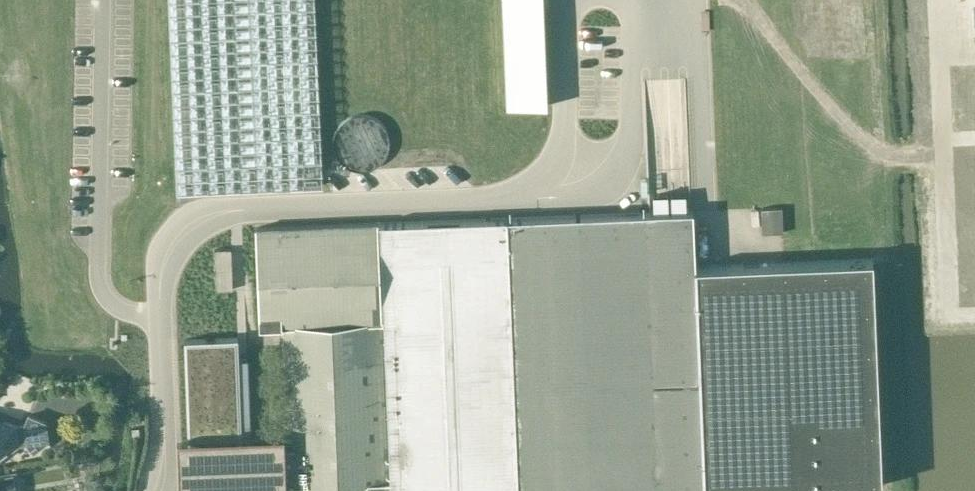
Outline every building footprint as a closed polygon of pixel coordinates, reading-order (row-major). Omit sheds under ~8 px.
[(177,191),(323,185),(315,0),(169,0),(177,191)] [(503,12),(543,10),(542,0),(502,0),(503,12)] [(974,281),(974,0),(958,0),(974,281)] [(505,75),(507,108),(547,106),(546,73),(505,75)] [(386,149),(387,143),(385,135),(381,127),(377,124),(373,121),(368,119),(362,119),(354,120),(349,123),(345,125),(342,129),(339,133),(338,138),(337,143),(338,148),(339,153),(343,160),(347,163),(351,166),(356,167),(362,168),(370,167),(375,164),(379,161),(382,158),(385,153),(386,149)] [(695,265),(693,210),(691,210),(686,210),(685,195),(671,195),(672,211),(668,211),(667,196),(653,196),(654,212),(506,218),(518,490),(729,490),(882,485),(872,258),(695,265)] [(388,490),(518,490),(506,218),(377,223),(388,490)] [(288,490),(388,490),(377,223),(255,228),(259,328),(282,326),(286,434),(284,434),(284,433),(250,434),(249,416),(247,358),(239,359),(238,337),(184,340),(188,436),(190,490),(255,490),(286,490),(286,488),(288,488),(288,490)] [(6,450),(7,452),(18,444),(27,443),(33,451),(48,439),(45,422),(29,415),(25,424),(16,425),(3,420),(2,423),(0,422),(0,454),(6,450)] [(13,472),(0,474),(0,490),(16,490),(13,472)]
